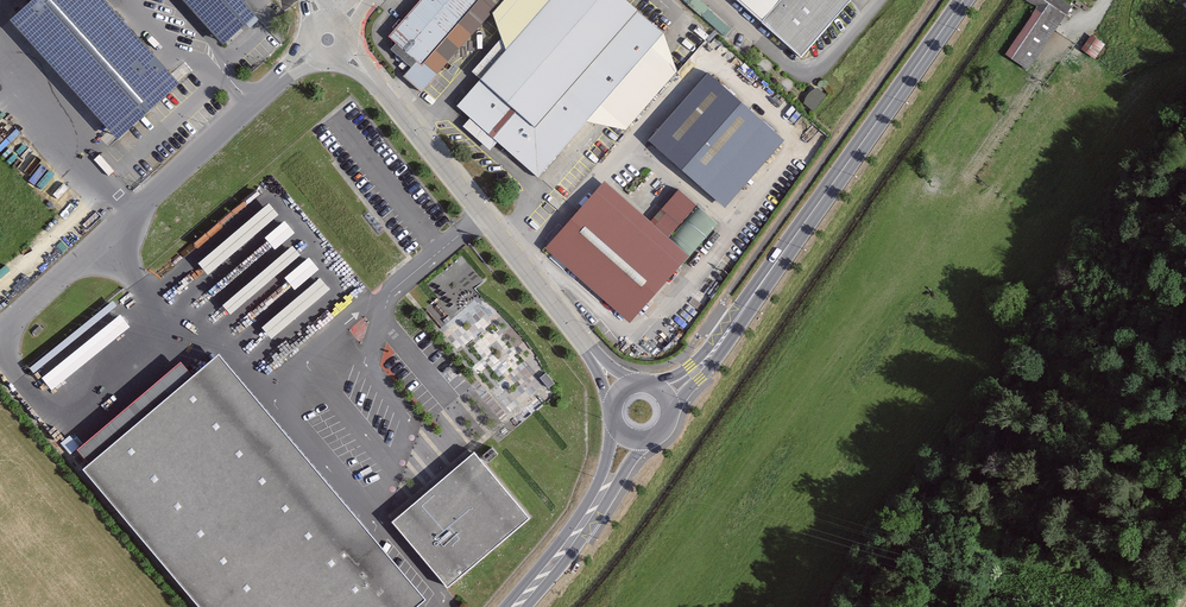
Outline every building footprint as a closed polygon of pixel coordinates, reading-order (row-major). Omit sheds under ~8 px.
[(11,20),(119,137),(178,83),(173,78),(101,0),(33,0),(11,20)] [(223,44),(256,16),(242,0),(183,0),(223,44)] [(397,43),(392,49),(410,65),(415,58),(434,75),(502,0),(421,0),(389,35),(397,43)] [(622,0),(549,0),(456,105),(537,176),(662,35),(622,0)] [(848,0),(739,0),(800,54),(848,0)] [(1028,69),(1071,6),(1062,0),(1027,0),(1027,1),(1036,8),(1005,54),(1028,69)] [(1097,56),(1106,41),(1092,32),(1083,47),(1097,56)] [(783,140),(708,74),(649,140),(724,206),(783,140)] [(814,107),(826,93),(817,85),(804,99),(814,107)] [(687,256),(666,237),(694,206),(677,191),(650,222),(604,182),(546,249),(629,322),(687,256)] [(269,200),(199,260),(210,272),(280,212),(269,200)] [(214,291),(231,311),(278,273),(270,264),(261,271),(255,264),(251,267),(257,274),(244,284),(235,274),(214,291)] [(81,468),(200,606),(393,606),(226,411),(193,373),(81,468)] [(474,452),(392,520),(447,586),(529,517),(474,452)]
